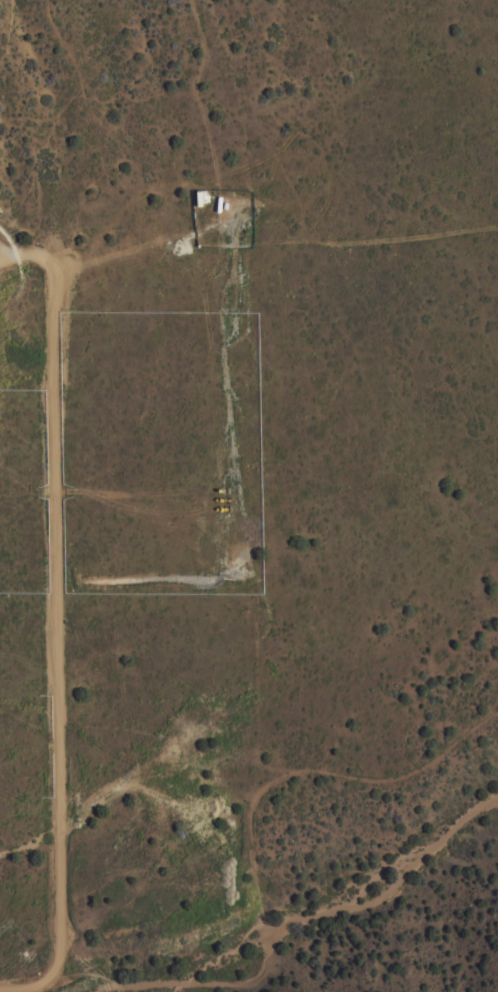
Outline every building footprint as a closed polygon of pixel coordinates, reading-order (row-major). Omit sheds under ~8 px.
[(177,848),(174,844),(192,826),(196,830),(177,848)]
